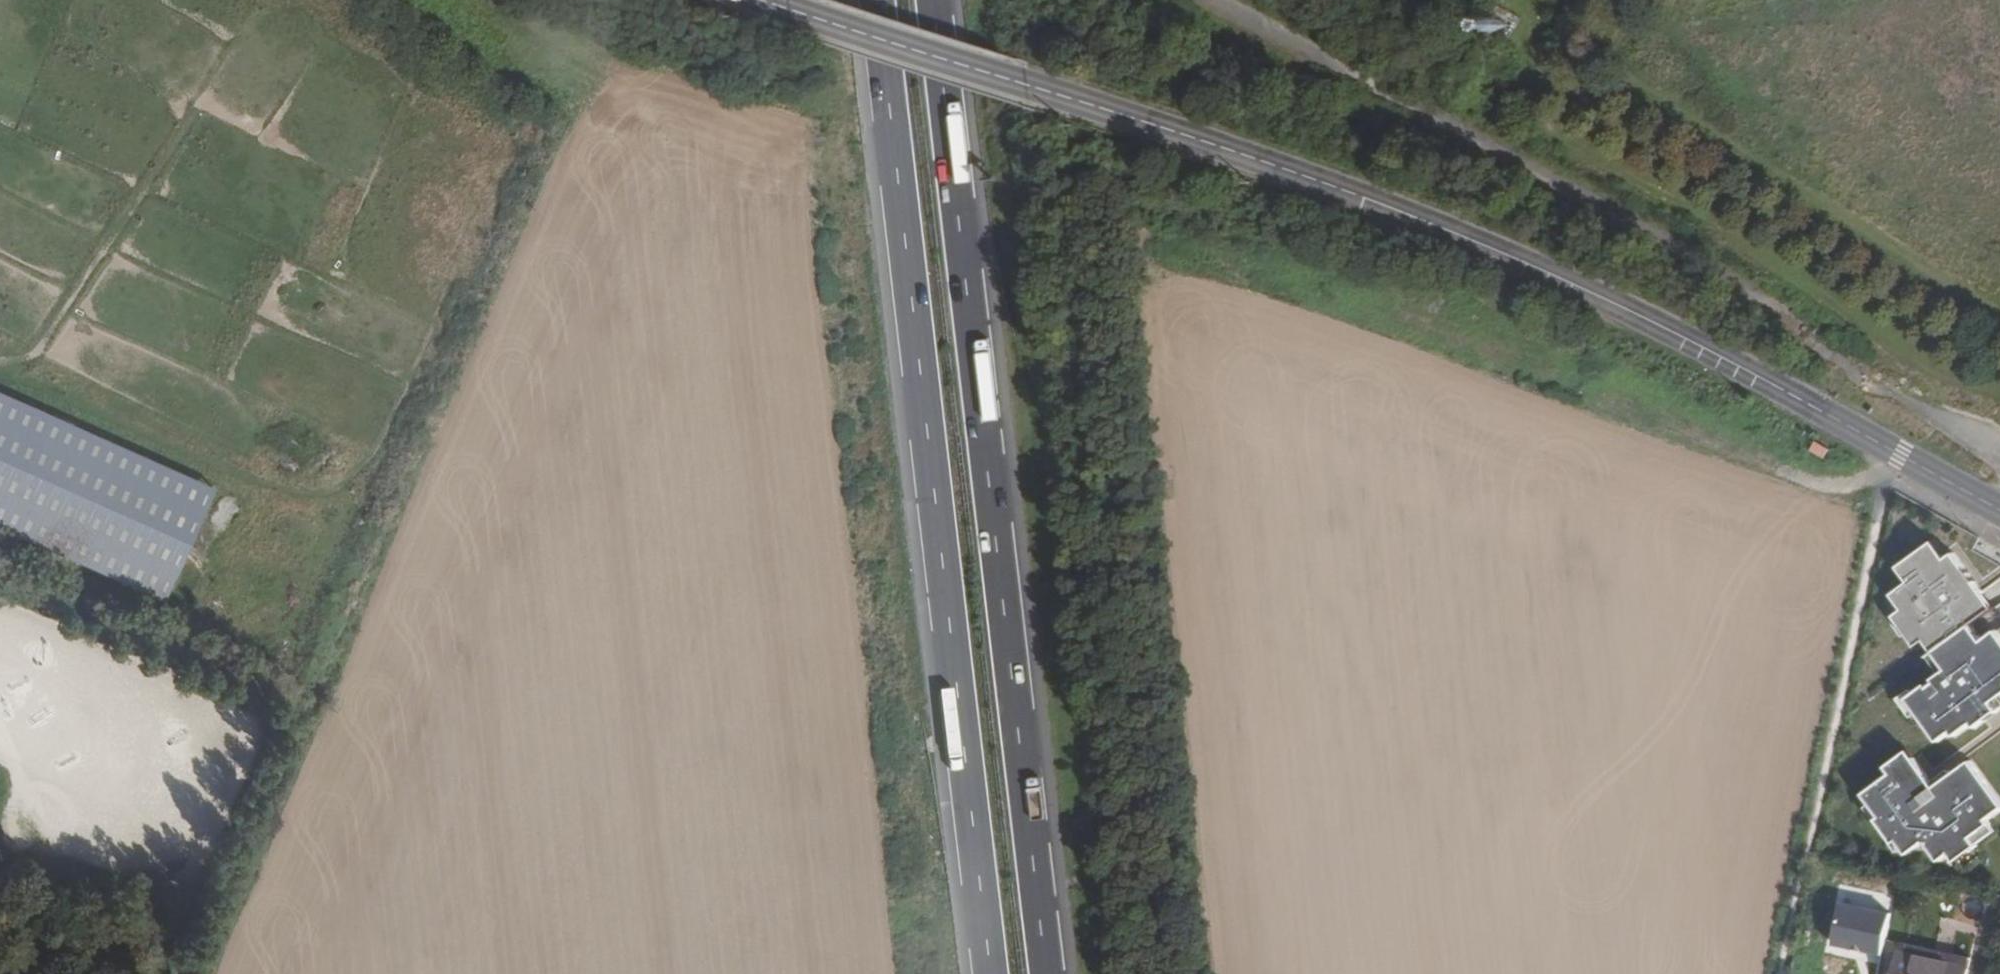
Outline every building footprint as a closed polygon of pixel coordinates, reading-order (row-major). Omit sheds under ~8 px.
[(172,599),(218,479),(0,396),(0,534),(172,599)] [(1828,449),(1815,442),(1810,451),(1824,458),(1828,449)] [(1934,652),(1971,626),(1995,609),(1955,553),(1946,559),(1934,542),(1898,568),(1910,583),(1893,595),(1904,610),(1896,616),(1917,647),(1926,640),(1934,652)] [(1996,631),(1982,641),(1971,626),(1934,652),(1947,670),(1909,697),(1939,739),(1952,730),(1955,735),(1974,721),(1977,726),(1998,711),(1991,702),(1999,696),(1999,636),(1996,631)] [(1937,789),(1912,753),(1890,769),(1895,777),(1869,795),(1886,820),(1880,824),(1896,846),(1901,841),(1911,855),(1929,842),(1944,863),(1952,857),(1955,862),(1978,847),(1974,842),(1993,829),(1988,822),(1999,813),(1999,802),(1973,764),(1937,789)] [(1904,942),(1897,973),(1969,973),(1973,958),(1904,942)]
